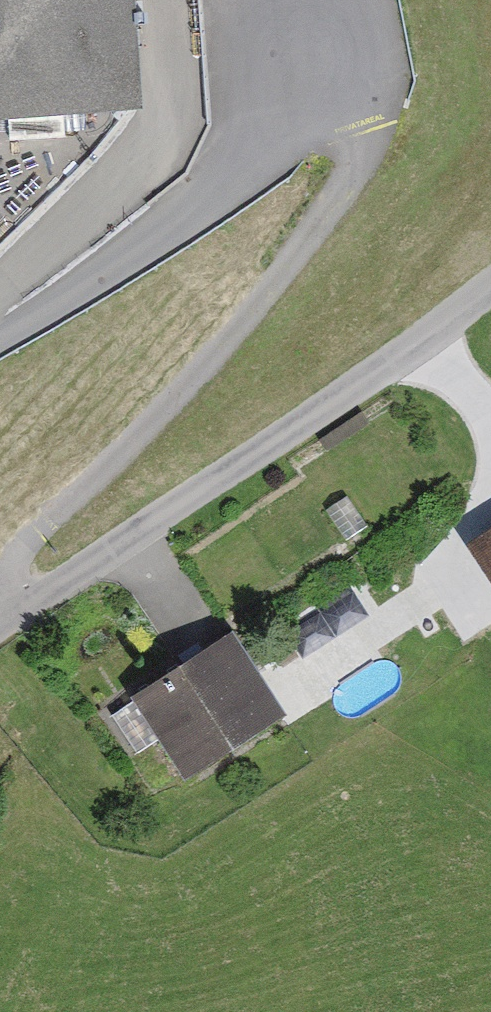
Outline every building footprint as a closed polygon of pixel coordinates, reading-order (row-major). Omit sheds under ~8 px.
[(205,100),(199,0),(0,0),(0,113),(205,100)] [(466,549),(490,588),(490,533),(466,549)] [(284,715),(228,632),(127,699),(184,783),(284,715)]
